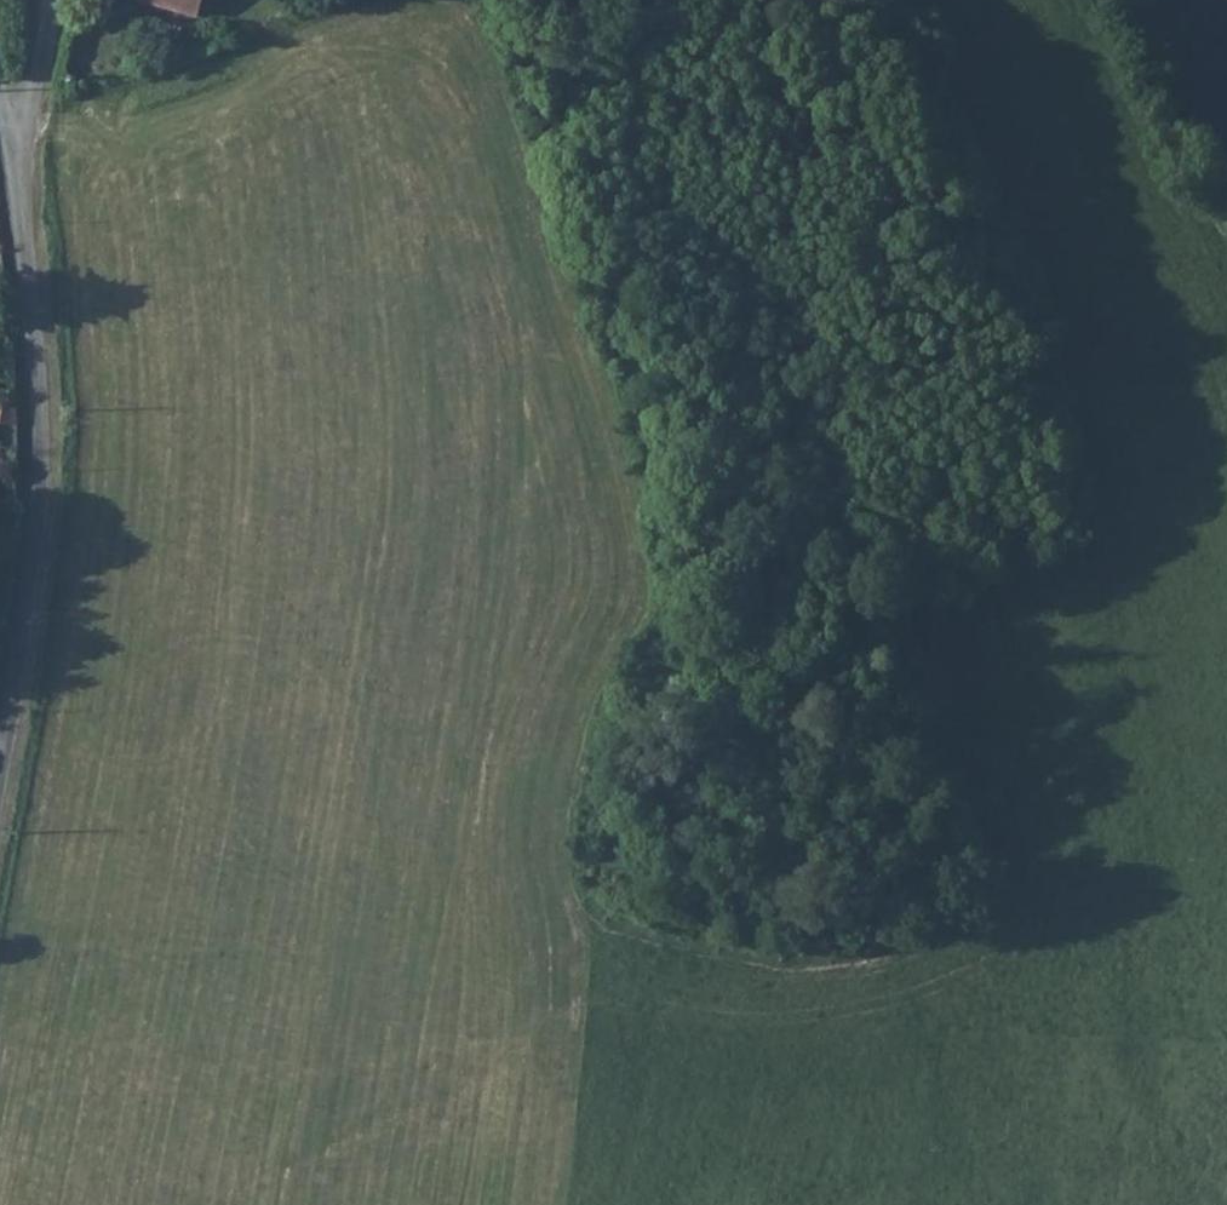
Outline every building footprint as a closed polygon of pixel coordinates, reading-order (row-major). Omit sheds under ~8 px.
[(198,9),(201,0),(156,0),(198,9)] [(9,425),(9,404),(0,405),(0,423),(9,425)]
